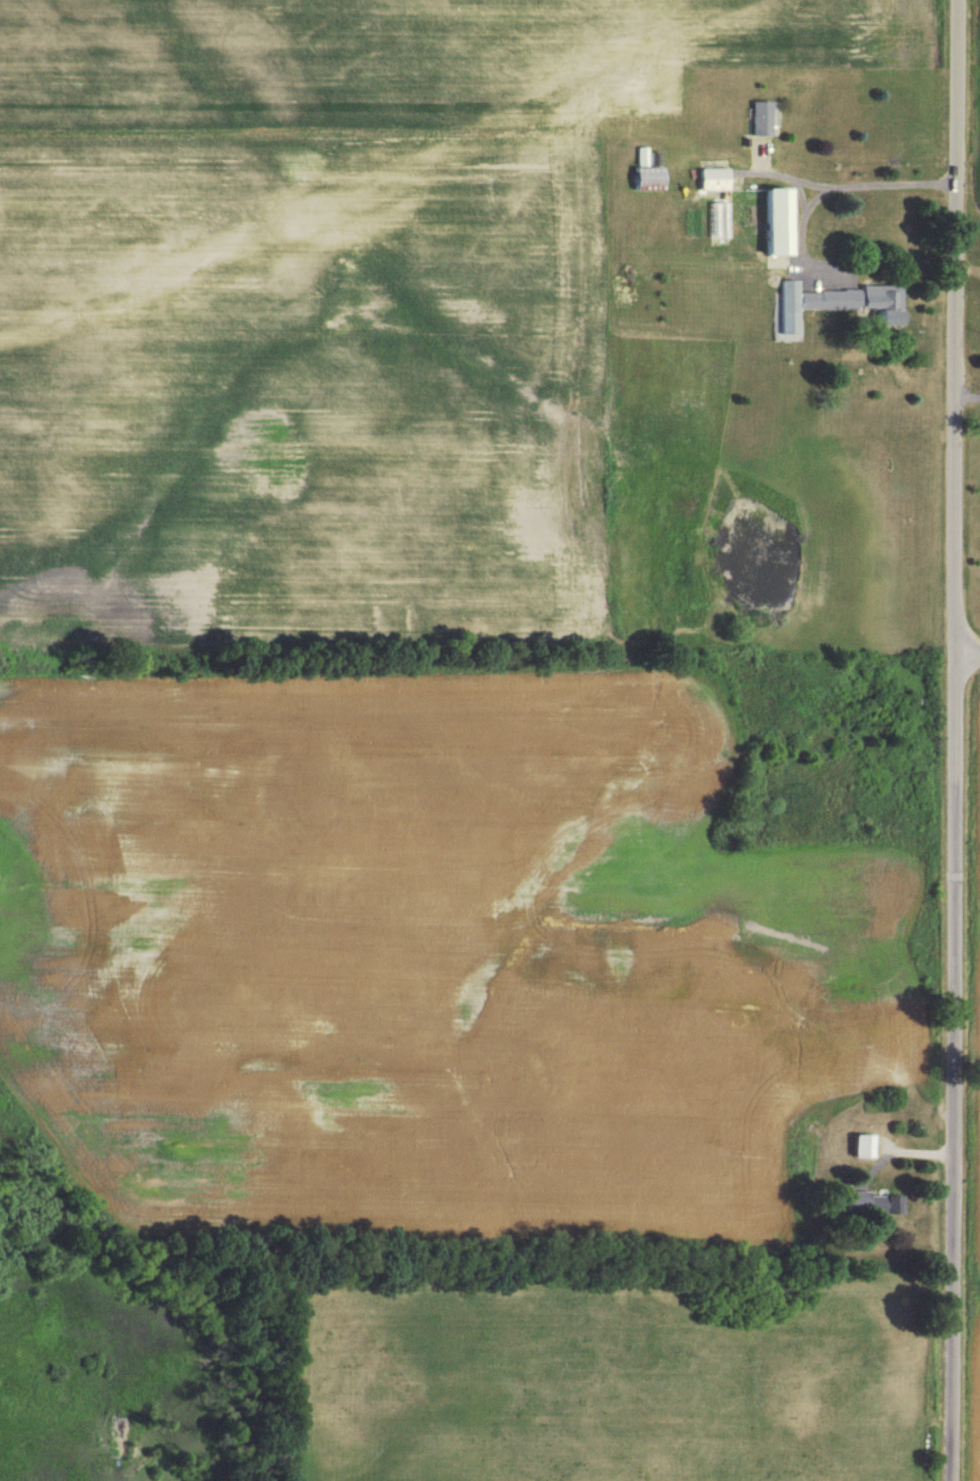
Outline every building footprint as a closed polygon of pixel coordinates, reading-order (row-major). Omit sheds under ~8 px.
[(776,135),(775,101),(756,101),(757,136),(776,135)] [(662,152),(650,151),(651,147),(639,146),(636,175),(635,187),(668,190),(670,167),(660,166),(662,152)] [(733,168),(701,168),(701,181),(705,180),(705,190),(733,189),(733,168)] [(767,189),(766,256),(797,256),(798,189),(767,189)] [(897,287),(797,288),(796,279),(776,280),(777,333),(796,333),(796,310),(868,309),(868,324),(898,323),(897,287)] [(867,1134),(847,1135),(848,1158),(868,1157),(867,1134)] [(844,1193),(843,1207),(876,1207),(876,1219),(887,1219),(887,1213),(899,1213),(899,1194),(844,1193)]
